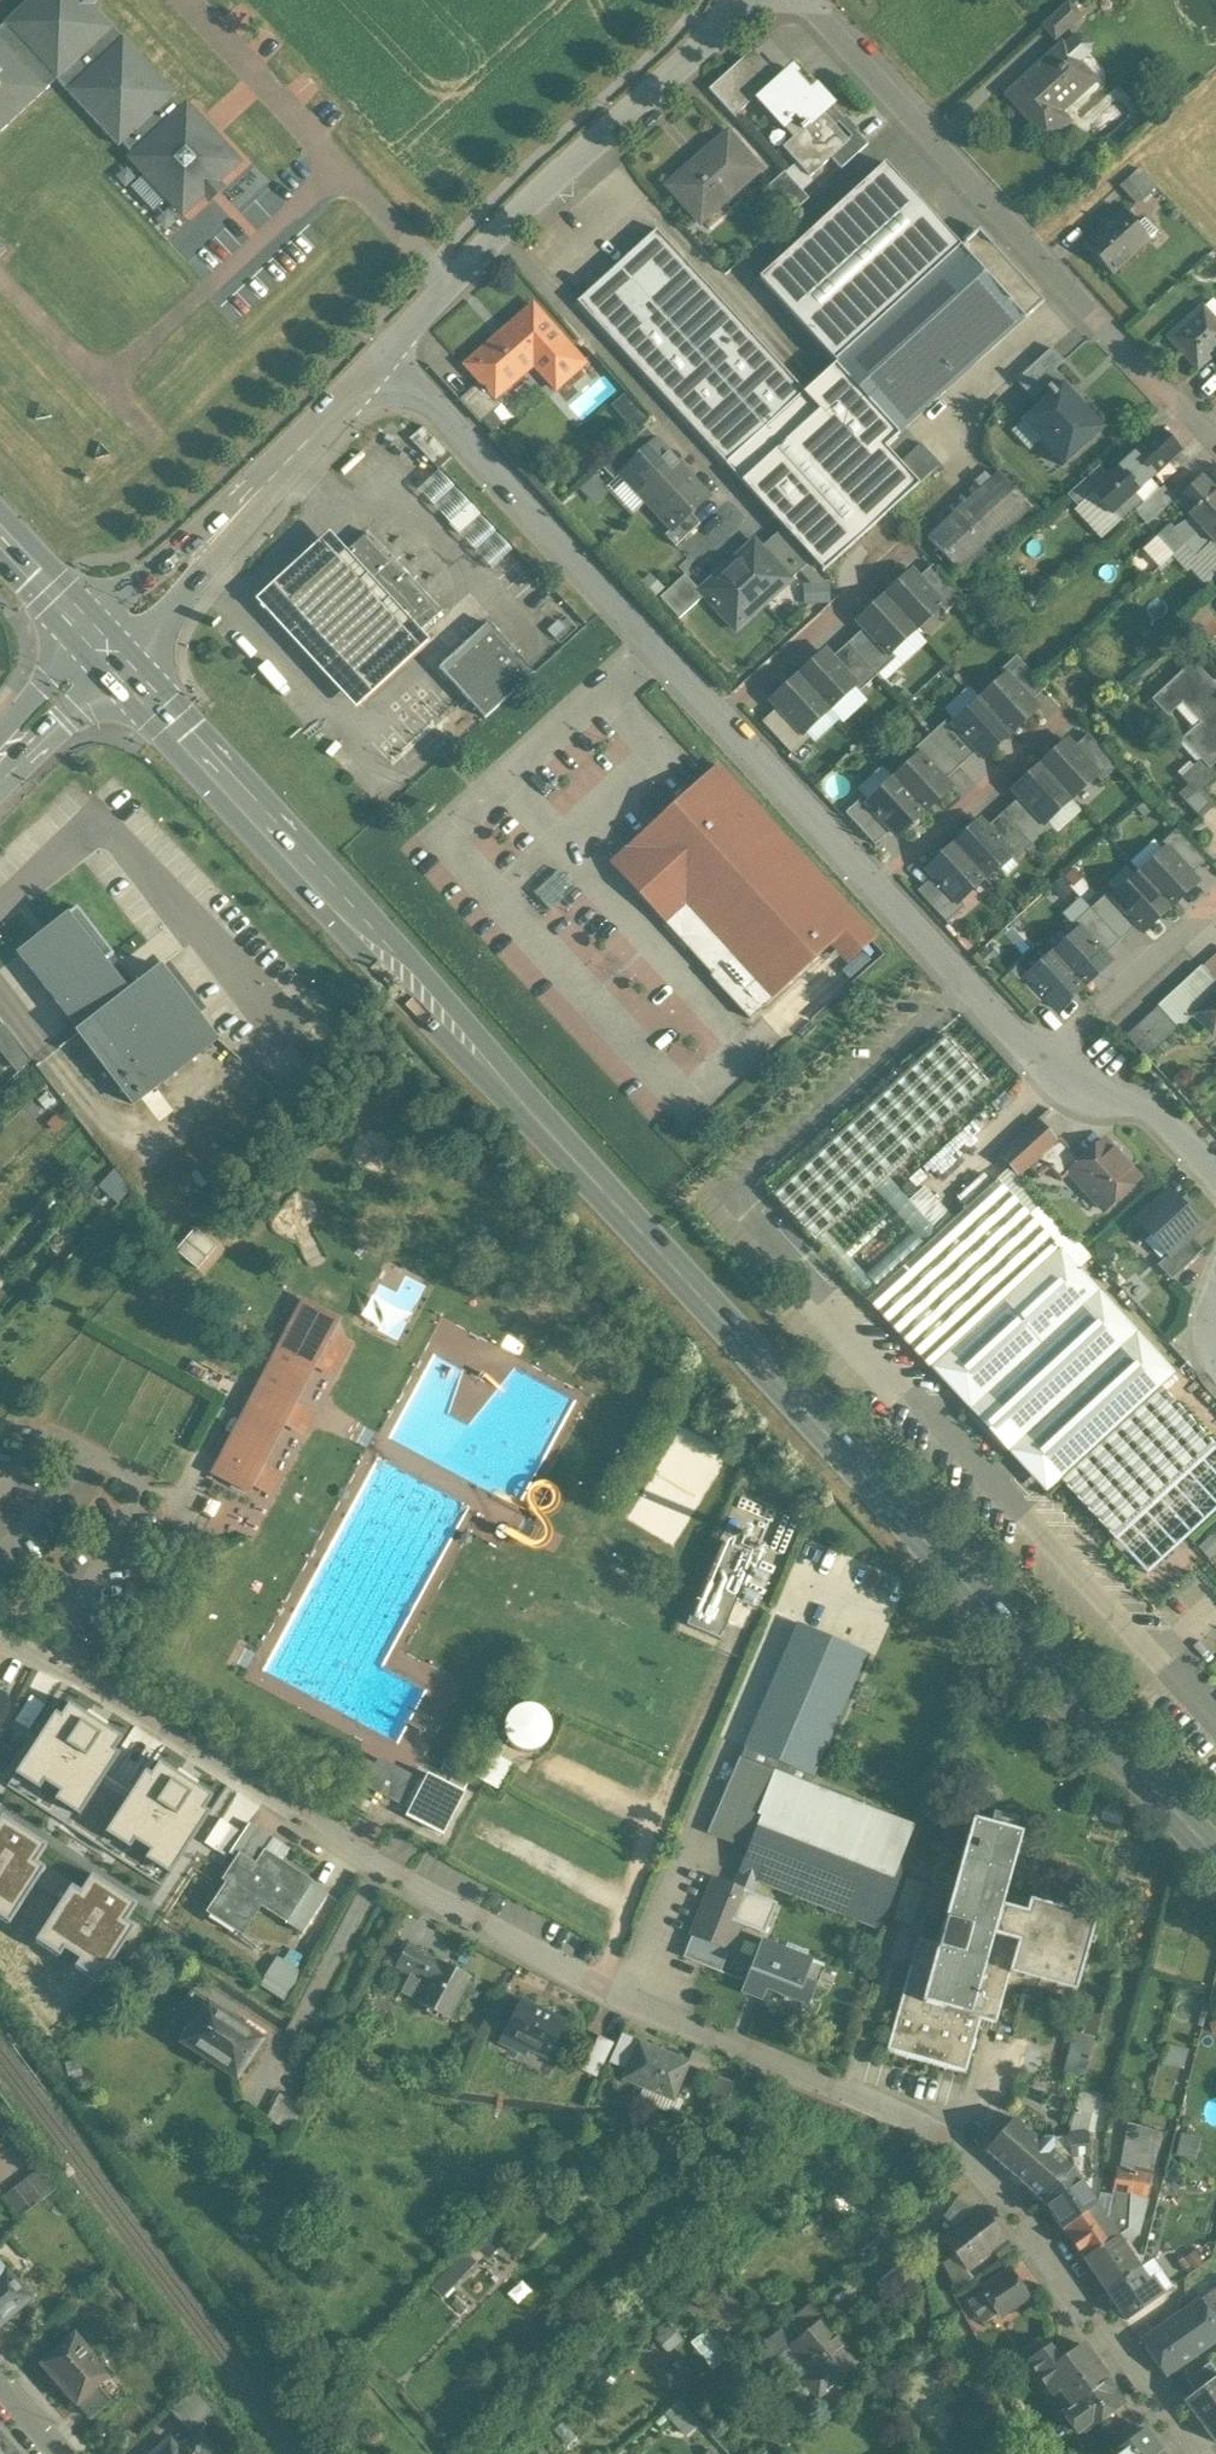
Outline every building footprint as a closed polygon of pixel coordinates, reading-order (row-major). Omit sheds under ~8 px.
[(113,29),(113,28),(86,0),(31,0),(5,25),(0,30),(0,134),(47,91),(46,90),(57,80),(67,91),(67,92),(119,148),(123,144),(134,156),(133,157),(141,166),(138,168),(149,180),(152,177),(167,193),(164,196),(175,207),(177,205),(183,210),(198,197),(200,199),(221,180),(219,177),(233,163),(228,157),(231,155),(220,143),(217,146),(202,130),(205,127),(195,116),(192,119),(184,110),(183,111),(172,98),(175,95),(123,39),(113,29)] [(1069,1),(1042,25),(1056,40),(1083,17),(1069,1)] [(1062,43),(1005,94),(1048,141),(1070,121),(1063,112),(1097,82),(1062,43)] [(777,78),(752,50),(708,89),(735,119),(736,118),(735,116),(777,78)] [(813,92),(797,74),(796,75),(792,70),(760,99),(773,114),(794,137),(782,148),(810,178),(831,158),(849,142),(848,140),(834,126),(843,118),(817,89),(813,92)] [(849,142),(831,158),(841,169),(868,144),(856,132),(848,140),(849,142)] [(727,134),(668,186),(700,222),(759,170),(727,134)] [(885,163),(759,278),(834,361),(960,247),(885,163)] [(1139,169),(1119,186),(1135,203),(1154,185),(1139,169)] [(784,172),(767,188),(791,214),(809,199),(784,172)] [(1123,209),(1084,245),(1111,274),(1150,239),(1149,239),(1157,231),(1144,218),(1137,225),(1123,209)] [(805,391),(656,230),(599,282),(592,274),(583,282),(591,290),(577,302),(726,464),(805,391)] [(1044,301),(987,238),(971,237),(960,247),(1009,301),(1024,319),(1044,301)] [(960,247),(834,361),(836,363),(884,415),(885,415),(900,432),(1024,319),(1009,301),(960,247)] [(533,305),(465,365),(480,381),(496,399),(536,363),(557,386),(555,388),(556,389),(584,364),(533,305)] [(1198,312),(1181,327),(1187,334),(1176,345),(1197,369),(1214,354),(1215,356),(1215,320),(1210,325),(1198,312)] [(1051,349),(1022,375),(1033,388),(1034,389),(1052,373),(1063,362),(1051,349)] [(836,363),(805,391),(726,464),(824,571),(919,484),(885,447),(899,434),(900,432),(885,415),(884,415),(836,363)] [(1052,373),(1034,389),(1033,388),(1027,393),(1038,405),(1021,421),(1022,422),(1012,432),(1029,450),(1039,441),(1063,467),(1104,430),(1052,373)] [(480,381),(459,399),(480,422),(501,404),(496,399),(480,381)] [(413,435),(441,468),(454,456),(426,424),(413,435)] [(1160,429),(1132,455),(1133,456),(1152,476),(1153,477),(1181,451),(1160,429)] [(638,456),(621,473),(622,474),(647,501),(682,468),(656,440),(638,456)] [(921,444),(900,463),(919,484),(940,465),(921,444)] [(629,446),(604,469),(614,480),(622,474),(621,473),(638,456),(629,446)] [(1152,476),(1133,456),(1121,467),(1140,487),(1152,476)] [(1099,466),(1067,496),(1078,507),(1092,494),(1091,493),(1109,477),(1099,466)] [(1109,477),(1091,493),(1092,494),(1111,515),(1113,513),(1134,494),(1140,488),(1140,487),(1121,467),(1120,466),(1109,477)] [(682,468),(647,501),(672,529),(673,530),(691,513),(709,497),(682,468)] [(438,471),(419,489),(435,506),(454,488),(438,471)] [(1032,509),(999,473),(928,538),(961,574),(1032,509)] [(1191,486),(1186,481),(1173,493),(1178,499),(1175,501),(1190,517),(1201,529),(1202,529),(1215,516),(1215,489),(1203,475),(1191,486)] [(454,488),(435,506),(451,523),(470,505),(454,488)] [(1144,504),(1135,512),(1145,523),(1168,502),(1158,491),(1144,504)] [(1134,494),(1113,513),(1123,523),(1135,512),(1144,504),(1134,494)] [(472,505),(450,525),(458,534),(480,514),(472,505)] [(691,513),(673,530),(672,529),(665,535),(676,547),(701,524),(691,513)] [(496,533),(480,516),(460,534),(476,551),(496,533)] [(1202,529),(1213,541),(1215,545),(1215,516),(1202,529)] [(1185,544),(1201,529),(1190,517),(1173,528),(1169,523),(1157,535),(1173,553),(1174,554),(1177,552),(1185,544)] [(811,561),(781,529),(761,548),(790,580),(811,561)] [(1201,529),(1185,544),(1196,556),(1213,541),(1202,529),(1201,529)] [(496,533),(476,551),(492,569),(512,551),(496,533)] [(440,613),(368,534),(342,557),(415,636),(440,613)] [(1173,553),(1157,535),(1143,548),(1159,566),(1173,553)] [(415,636),(342,557),(325,538),(256,601),(355,709),(424,647),(415,636)] [(754,541),(700,591),(736,630),(790,580),(761,548),(754,541)] [(1196,556),(1185,544),(1177,552),(1189,565),(1197,557),(1196,556)] [(962,597),(932,565),(917,580),(941,606),(940,607),(945,612),(962,597)] [(917,580),(910,573),(884,596),(916,630),(940,607),(941,606),(917,580)] [(801,575),(800,596),(824,597),(825,576),(801,575)] [(1206,584),(1215,595),(1215,575),(1206,584)] [(916,630),(884,596),(859,620),(865,627),(890,654),(891,653),(916,630)] [(1215,632),(1215,626),(1201,607),(1181,622),(1200,645),(1215,632)] [(533,675),(487,624),(439,669),(485,719),(533,675)] [(890,654),(865,627),(847,644),(877,676),(896,658),(891,653),(890,654)] [(877,676),(847,644),(830,660),(855,686),(854,687),(859,692),(877,676)] [(830,660),(824,652),(798,676),(829,710),(854,687),(855,686),(830,660)] [(1045,688),(1016,656),(999,671),(1004,677),(1005,676),(1030,703),(1045,688)] [(1194,664),(1153,701),(1169,718),(1189,699),(1213,725),(1188,747),(1199,760),(1208,770),(1211,767),(1215,763),(1215,689),(1194,664)] [(829,710),(798,676),(773,699),(779,707),(804,733),(829,710)] [(1030,703),(1005,676),(1004,677),(979,700),(1010,733),(1036,710),(1030,703)] [(955,722),(954,723),(978,750),(985,757),(1010,733),(979,700),(955,722)] [(804,733),(779,707),(762,722),(791,754),(809,738),(804,733)] [(955,722),(950,717),(931,735),(960,767),(978,750),(954,723),(955,722)] [(960,767),(931,735),(913,751),(917,757),(919,756),(943,782),(960,767)] [(1088,735),(1072,749),(1097,776),(1096,777),(1101,782),(1117,767),(1088,735)] [(1072,749),(1066,742),(1040,765),(1071,799),(1096,777),(1097,776),(1072,749)] [(943,782),(919,756),(917,757),(893,779),(924,813),(950,789),(943,782)] [(1185,771),(1202,790),(1215,778),(1215,773),(1211,767),(1208,770),(1199,760),(1185,771)] [(717,765),(715,767),(710,768),(608,861),(751,1017),(815,959),(818,957),(817,957),(838,938),(855,957),(873,940),(874,941),(876,938),(874,936),(873,936),(719,768),(717,765)] [(1071,799),(1040,765),(1014,789),(1021,796),(1045,823),(1046,822),(1071,799)] [(1202,790),(1185,771),(1180,776),(1188,784),(1178,792),(1200,818),(1215,805),(1202,790)] [(924,813),(893,779),(869,801),(867,803),(892,829),(898,837),(924,813)] [(869,801),(864,796),(845,813),(875,845),(892,829),(867,803),(869,801)] [(1021,796),(1002,813),(1032,845),(1051,827),(1046,822),(1045,823),(1021,796)] [(1002,813),(985,828),(1010,855),(1009,856),(1014,861),(1032,845),(1002,813)] [(985,828),(979,821),(953,845),(984,879),(1009,856),(1010,855),(985,828)] [(1205,862),(1176,830),(1159,846),(1163,851),(1165,850),(1190,877),(1205,862)] [(953,845),(928,869),(934,876),(959,902),(960,901),(984,879),(953,845)] [(1190,877),(1165,850),(1163,851),(1139,873),(1170,907),(1196,884),(1190,877)] [(1115,896),(1114,897),(1138,924),(1145,931),(1170,907),(1139,873),(1115,896)] [(959,902),(934,876),(917,891),(947,923),(965,907),(960,901),(959,902)] [(1138,924),(1114,897),(1115,896),(1110,890),(1091,908),(1120,940),(1138,924)] [(163,961),(135,981),(78,906),(18,952),(78,1031),(75,1033),(133,1109),(224,1041),(163,961)] [(1120,940),(1091,908),(1072,925),(1077,930),(1078,929),(1103,956),(1120,940)] [(1103,956),(1078,929),(1077,930),(1053,953),(1084,987),(1109,963),(1103,956)] [(1084,987),(1053,953),(1028,975),(1027,976),(1047,998),(1058,1010),(1084,987)] [(1028,975),(1018,965),(1000,981),(1030,1013),(1047,998),(1027,976),(1028,975)] [(1201,966),(1189,977),(1210,999),(1215,993),(1215,983),(1201,966)] [(1210,999),(1189,977),(1179,987),(1199,1009),(1210,999)] [(1199,1009),(1179,987),(1168,996),(1188,1019),(1198,1010),(1199,1009)] [(1210,999),(1199,1009),(1198,1010),(1213,1026),(1215,1023),(1215,993),(1210,999)] [(1188,1019),(1168,996),(1157,1006),(1178,1028),(1188,1019)] [(1177,1029),(1158,1007),(1147,1017),(1167,1038),(1177,1029)] [(1167,1038),(1147,1017),(1137,1027),(1156,1048),(1167,1038)] [(0,1027),(0,1051),(12,1067),(27,1055),(3,1024),(0,1027)] [(1137,1027),(1126,1036),(1146,1058),(1156,1048),(1137,1027)] [(945,1036),(773,1195),(816,1242),(886,1177),(988,1083),(945,1036)] [(1081,1161),(1059,1137),(1026,1166),(1038,1179),(1049,1169),(1060,1181),(1069,1173),(1069,1172),(1081,1161)] [(1081,1161),(1069,1172),(1069,1173),(1104,1211),(1139,1178),(1104,1140),(1081,1161)] [(110,1211),(135,1190),(118,1170),(93,1190),(110,1211)] [(886,1177),(816,1242),(877,1310),(948,1245),(886,1177)] [(1175,1374),(1007,1191),(948,1245),(877,1310),(1008,1452),(1022,1439),(1115,1539),(1214,1445),(1161,1388),(1175,1374)] [(1201,1226),(1168,1191),(1136,1220),(1168,1255),(1169,1256),(1190,1236),(1201,1226)] [(202,1266),(219,1245),(196,1227),(180,1248),(202,1266)] [(1190,1236),(1169,1256),(1168,1255),(1157,1265),(1171,1279),(1203,1249),(1190,1236)] [(294,1321),(220,1462),(233,1469),(231,1474),(252,1484),(315,1364),(331,1373),(346,1345),(329,1336),(337,1320),(303,1302),(294,1321)] [(737,1599),(757,1608),(774,1570),(755,1561),(737,1599)] [(798,1623),(721,1799),(762,1814),(749,1849),(739,1873),(757,1880),(880,1928),(902,1869),(897,1867),(913,1825),(809,1785),(866,1652),(798,1623)] [(45,1705),(31,1696),(15,1721),(29,1730),(45,1705)] [(55,1800),(79,1817),(120,1754),(114,1751),(122,1738),(70,1704),(62,1716),(56,1712),(15,1775),(40,1791),(44,1784),(59,1793),(55,1800)] [(417,1779),(380,1760),(377,1767),(357,1757),(348,1775),(404,1804),(411,1807),(406,1816),(443,1835),(465,1793),(428,1774),(423,1782),(417,1779)] [(213,1797),(160,1762),(152,1774),(147,1771),(105,1833),(130,1850),(135,1842),(150,1852),(145,1859),(169,1875),(210,1813),(205,1810),(213,1797)] [(762,1814),(721,1799),(708,1833),(749,1849),(762,1814)] [(46,1868),(36,1861),(47,1845),(2,1815),(0,1819),(0,1917),(9,1923),(35,1883),(46,1868)] [(972,1819),(930,1971),(910,1966),(886,2052),(965,2074),(980,2020),(996,2024),(1010,1974),(1075,1992),(1096,1918),(1029,1900),(1026,1912),(1001,1905),(1021,1833),(972,1819)] [(216,1851),(231,1827),(220,1820),(204,1844),(216,1851)] [(242,1859),(213,1902),(249,1926),(262,1906),(286,1923),(309,1887),(263,1857),(274,1840),(249,1824),(231,1852),(242,1859)] [(231,1827),(216,1851),(226,1858),(242,1833),(231,1827)] [(757,1880),(739,1873),(734,1886),(734,1887),(752,1894),(757,1880)] [(126,1920),(137,1904),(93,1874),(81,1891),(73,1886),(62,1901),(36,1940),(59,1957),(64,1949),(80,1960),(76,1967),(91,1977),(99,1982),(137,1927),(126,1920)] [(734,1886),(715,1879),(692,1936),(729,1951),(752,1894),(734,1887),(734,1886)] [(812,1960),(761,1941),(745,1983),(765,1991),(766,1989),(808,2006),(816,1984),(805,1980),(812,1960)] [(408,1944),(396,1967),(410,1975),(411,1973),(421,1953),(422,1951),(408,1944)] [(439,1963),(421,1953),(411,1973),(429,1982),(418,2003),(448,2018),(470,1977),(440,1962),(439,1963)] [(288,1999),(305,1970),(279,1955),(262,1984),(288,1999)] [(244,2027),(191,1993),(177,2014),(189,2022),(180,2035),(184,2039),(182,2042),(236,2078),(262,2040),(259,2038),(263,2032),(248,2022),(244,2027)] [(565,2022),(521,2000),(499,2043),(526,2056),(530,2049),(547,2058),(565,2022)] [(1094,2039),(1075,2034),(1065,2071),(1084,2076),(1094,2039)] [(604,2074),(613,2040),(599,2036),(589,2071),(604,2074)] [(687,2063),(639,2043),(625,2079),(673,2099),(687,2063)] [(1163,2060),(1177,2064),(1182,2049),(1168,2044),(1163,2060)] [(734,2082),(718,2077),(710,2100),(726,2105),(734,2082)] [(303,2105),(279,2093),(266,2119),(290,2131),(303,2105)] [(1079,2095),(1075,2109),(1090,2113),(1094,2099),(1079,2095)] [(1075,2109),(1070,2126),(1087,2130),(1090,2113),(1075,2109)] [(1040,2142),(1013,2118),(985,2150),(1043,2201),(1044,2201),(1072,2169),(1070,2148),(1053,2150),(1052,2138),(1043,2139),(1040,2142)] [(13,2138),(0,2121),(0,2147),(13,2138)] [(1137,2141),(1141,2126),(1127,2123),(1122,2153),(1135,2155),(1137,2141)] [(1070,2148),(1072,2169),(1081,2183),(1090,2177),(1086,2132),(1087,2130),(1070,2126),(1068,2134),(1070,2148)] [(1149,2146),(1159,2147),(1162,2130),(1141,2126),(1137,2141),(1150,2143),(1149,2146)] [(1135,2155),(1133,2172),(1145,2174),(1149,2146),(1150,2143),(1137,2141),(1135,2155)] [(1151,2175),(1153,2176),(1159,2147),(1149,2146),(1145,2174),(1151,2175)] [(1122,2153),(1120,2153),(1117,2169),(1133,2172),(1135,2155),(1122,2153)] [(1072,2169),(1044,2201),(1063,2228),(1096,2205),(1081,2183),(1072,2169)] [(1130,2196),(1133,2172),(1117,2169),(1111,2198),(1129,2199),(1129,2196),(1130,2196)] [(37,2170),(3,2197),(20,2218),(53,2192),(37,2170)] [(1130,2196),(1146,2199),(1151,2175),(1145,2174),(1133,2172),(1130,2196)] [(1118,2236),(1084,2260),(1107,2291),(1137,2269),(1140,2268),(1123,2244),(1137,2234),(1146,2199),(1130,2196),(1129,2196),(1129,2199),(1127,2229),(1117,2235),(1118,2236)] [(1129,2199),(1111,2198),(1107,2220),(1117,2235),(1127,2229),(1129,2199)] [(1096,2205),(1063,2228),(1084,2260),(1118,2236),(1117,2235),(1107,2220),(1096,2205)] [(982,2208),(943,2239),(966,2269),(1005,2238),(982,2208)] [(6,2270),(5,2271),(0,2265),(0,2326),(31,2299),(6,2270)] [(1137,2269),(1107,2291),(1126,2319),(1157,2297),(1137,2269)] [(1011,2270),(982,2289),(983,2291),(998,2314),(1000,2316),(1028,2297),(1011,2270)] [(1200,2299),(1215,2322),(1215,2288),(1200,2299)] [(983,2291),(968,2301),(983,2324),(998,2314),(983,2291)] [(1141,2341),(1166,2376),(1215,2341),(1215,2322),(1200,2299),(1141,2341)] [(801,2337),(789,2346),(791,2349),(813,2374),(804,2381),(818,2398),(861,2361),(824,2317),(801,2337)] [(788,2322),(750,2355),(764,2372),(791,2349),(789,2346),(801,2337),(788,2322)] [(704,2328),(688,2340),(702,2358),(718,2347),(704,2328)] [(111,2375),(75,2335),(40,2365),(76,2406),(98,2387),(111,2375)] [(1083,2345),(1060,2362),(1050,2347),(1030,2362),(1049,2389),(1051,2388),(1067,2410),(1073,2406),(1108,2380),(1109,2380),(1092,2356),(1091,2356),(1083,2345)] [(1186,2380),(1195,2392),(1215,2377),(1215,2371),(1210,2363),(1186,2380)] [(1184,2401),(1215,2443),(1215,2377),(1195,2392),(1184,2401)] [(1108,2380),(1073,2406),(1086,2424),(1081,2427),(1085,2433),(1126,2403),(1109,2380),(1108,2380)] [(98,2387),(77,2405),(91,2420),(111,2401),(98,2387)] [(195,2390),(173,2410),(184,2423),(206,2403),(195,2390)] [(661,2413),(682,2431),(693,2418),(672,2400),(661,2413)] [(184,2423),(183,2424),(191,2433),(213,2411),(206,2403),(184,2423)] [(1111,2453),(1159,2453),(1162,2452),(1145,2428),(1111,2453)] [(198,2431),(178,2449),(169,2439),(153,2453),(218,2453),(198,2431)] [(0,2436),(0,2453),(16,2453),(0,2436)]
